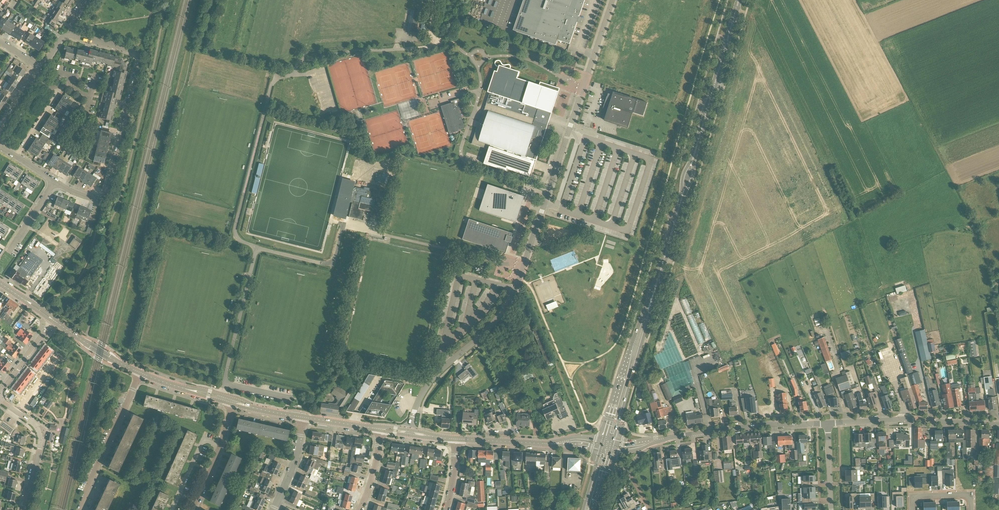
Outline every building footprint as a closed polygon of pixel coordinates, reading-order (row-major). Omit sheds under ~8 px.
[(513,30),(550,43),(556,45),(558,40),(570,44),(578,22),(579,22),(581,18),(579,18),(580,15),(585,0),(524,0),(513,30)] [(59,8),(65,12),(66,9),(67,10),(69,7),(64,3),(63,2),(60,8),(59,8)] [(34,10),(30,7),(25,14),(30,17),(34,10)] [(59,16),(61,13),(63,14),(65,12),(59,8),(60,8),(57,7),(54,12),(59,16)] [(416,33),(417,29),(421,13),(411,11),(407,30),(416,33)] [(57,18),(59,16),(54,12),(50,18),(58,23),(59,20),(57,18)] [(50,28),(51,29),(53,30),(58,23),(50,18),(45,25),(50,28)] [(11,24),(7,21),(2,29),(6,32),(11,24)] [(11,35),(16,27),(18,24),(13,21),(11,24),(6,32),(11,35)] [(15,38),(21,30),(19,29),(16,27),(11,35),(15,38)] [(23,31),(21,30),(15,38),(20,41),(25,33),(23,31)] [(25,42),(30,45),(35,37),(31,34),(25,42)] [(35,48),(40,40),(35,37),(30,45),(35,48)] [(35,48),(39,51),(45,43),(40,40),(35,48)] [(71,58),(76,60),(79,50),(73,49),(72,50),(68,49),(68,47),(65,47),(64,51),(67,52),(65,58),(71,60),(71,58)] [(98,62),(104,63),(106,54),(100,52),(99,54),(97,53),(94,52),(95,51),(90,50),(90,53),(84,51),(79,50),(76,60),(81,61),(80,62),(79,67),(90,70),(92,65),(92,62),(98,63),(98,62)] [(106,54),(104,63),(108,64),(107,66),(113,67),(116,67),(118,58),(119,57),(116,56),(115,58),(110,56),(111,55),(106,54)] [(122,59),(118,58),(116,67),(117,68),(125,64),(122,59)] [(14,70),(9,67),(7,71),(10,73),(18,78),(20,75),(23,77),(22,77),(26,72),(26,71),(17,65),(14,70)] [(559,89),(559,88),(540,82),(539,86),(517,79),(519,72),(499,65),(497,72),(495,71),(488,92),(490,93),(479,126),(478,125),(472,144),(486,149),(489,149),(490,145),(520,155),(525,157),(533,134),(543,138),(548,125),(545,124),(546,121),(548,121),(549,118),(550,117),(547,116),(556,88),(559,89)] [(124,79),(124,78),(125,74),(127,75),(127,72),(126,71),(117,69),(116,72),(114,77),(116,78),(114,82),(124,85),(126,79),(124,79)] [(7,71),(5,73),(10,77),(6,82),(8,83),(15,88),(19,82),(16,80),(18,78),(10,73),(7,71)] [(115,110),(116,105),(117,99),(120,100),(122,95),(120,95),(121,91),(121,90),(123,90),(124,85),(114,82),(113,88),(112,87),(110,92),(108,92),(103,91),(101,102),(105,103),(106,103),(105,108),(115,110)] [(15,88),(8,83),(5,88),(4,88),(2,90),(8,94),(9,91),(12,93),(15,88)] [(0,96),(0,100),(5,104),(8,98),(9,98),(6,96),(8,94),(2,90),(0,92),(0,93),(2,94),(0,96)] [(634,113),(644,116),(648,102),(638,99),(637,100),(636,100),(637,100),(614,93),(613,98),(608,97),(608,96),(603,108),(604,108),(609,110),(606,121),(628,128),(633,111),(634,111),(634,113)] [(73,102),(64,96),(63,96),(64,96),(61,100),(70,106),(73,102)] [(451,101),(452,104),(445,106),(448,118),(449,118),(454,132),(452,132),(453,132),(465,129),(460,109),(465,108),(462,98),(451,101)] [(70,106),(61,100),(58,105),(67,111),(70,106)] [(58,111),(56,114),(63,118),(64,116),(67,111),(58,105),(55,109),(58,111)] [(115,110),(105,108),(104,113),(102,113),(101,118),(107,120),(107,123),(111,124),(112,121),(111,120),(112,116),(113,116),(115,110)] [(51,115),(49,119),(58,125),(61,121),(63,118),(56,114),(55,116),(52,114),(51,115)] [(58,125),(49,119),(46,123),(55,130),(58,125)] [(46,123),(43,128),(53,134),(55,130),(46,123)] [(101,131),(100,136),(111,139),(112,134),(112,133),(109,132),(110,129),(102,127),(101,131)] [(43,134),(41,137),(50,143),(52,140),(50,138),(53,134),(43,128),(40,132),(43,134)] [(540,149),(543,138),(533,134),(525,157),(536,160),(535,159),(538,148),(540,149)] [(50,143),(41,137),(40,139),(37,137),(36,138),(34,142),(43,148),(46,150),(49,145),(50,143)] [(34,142),(31,146),(40,152),(43,148),(34,142)] [(28,151),(37,157),(40,152),(31,146),(28,151),(28,150),(28,151)] [(54,156),(51,154),(47,159),(50,161),(48,164),(49,164),(53,167),(58,158),(54,155),(54,156)] [(93,164),(100,166),(101,163),(105,164),(105,163),(104,163),(106,158),(95,156),(93,162),(93,164)] [(63,161),(58,158),(53,167),(57,170),(63,161)] [(67,164),(63,161),(57,170),(62,172),(67,164)] [(258,193),(264,164),(259,163),(252,192),(258,193)] [(10,177),(16,168),(16,167),(16,168),(10,164),(4,173),(5,173),(10,176),(10,177)] [(72,167),(67,164),(62,172),(66,175),(66,176),(70,170),(72,172),(76,166),(74,164),(72,167)] [(79,167),(76,166),(72,172),(75,173),(73,176),(74,176),(78,179),(84,170),(79,167)] [(16,168),(10,177),(10,176),(16,180),(22,171),(21,172),(16,168)] [(82,182),(88,172),(84,170),(78,179),(82,182)] [(92,175),(88,172),(82,182),(87,184),(92,175)] [(27,187),(33,179),(27,175),(21,184),(27,187)] [(97,178),(92,175),(87,184),(91,187),(91,188),(93,185),(96,186),(100,180),(97,178)] [(385,177),(376,175),(374,181),(384,183),(385,177)] [(33,179),(27,187),(28,187),(33,191),(39,183),(38,183),(33,179)] [(503,189),(489,185),(480,211),(517,223),(519,218),(523,207),(522,207),(525,197),(509,191),(509,190),(503,188),(503,189)] [(356,187),(353,201),(360,202),(373,206),(381,207),(384,191),(370,188),(364,187),(363,189),(356,187)] [(6,195),(6,194),(1,203),(6,206),(7,207),(12,198),(6,195)] [(54,207),(59,210),(63,199),(58,197),(54,207)] [(12,198),(7,207),(12,210),(18,202),(12,198)] [(63,199),(59,210),(65,212),(66,210),(69,202),(63,199)] [(373,206),(360,202),(353,201),(349,217),(362,220),(364,210),(373,212),(373,216),(378,217),(381,207),(373,206)] [(18,202),(12,210),(13,210),(19,214),(24,206),(18,202)] [(66,210),(72,212),(73,208),(75,204),(69,202),(66,210)] [(73,215),(72,218),(75,219),(76,218),(81,220),(81,219),(83,217),(86,209),(80,206),(78,211),(76,216),(73,215)] [(86,209),(83,217),(81,219),(89,222),(88,226),(93,228),(95,220),(89,218),(90,215),(91,215),(90,215),(92,211),(86,209)] [(511,238),(512,233),(469,219),(463,240),(502,252),(506,254),(510,242),(511,242),(512,238),(511,238)] [(3,225),(0,230),(0,235),(4,237),(9,229),(3,225)] [(60,235),(64,237),(68,231),(64,228),(60,235)] [(82,241),(78,238),(76,237),(70,245),(76,249),(82,241)] [(29,255),(18,271),(21,273),(16,280),(21,284),(21,283),(25,286),(30,280),(26,277),(37,261),(29,255)] [(15,281),(16,280),(21,273),(18,271),(17,272),(14,269),(11,273),(12,273),(9,277),(15,281)] [(905,285),(895,289),(897,294),(907,291),(905,285)] [(2,319),(15,302),(10,299),(6,305),(4,307),(6,309),(2,314),(3,314),(0,318),(2,319)] [(686,299),(680,301),(686,314),(692,312),(686,299)] [(15,302),(2,319),(11,325),(14,321),(9,317),(10,315),(9,315),(11,312),(12,310),(15,312),(19,306),(15,302)] [(704,342),(693,314),(687,316),(698,344),(704,342)] [(532,340),(541,336),(534,319),(525,323),(532,340)] [(705,341),(710,339),(705,323),(700,324),(705,341)] [(21,329),(19,332),(30,340),(33,336),(27,331),(25,333),(21,329)] [(931,359),(930,353),(927,340),(925,330),(915,332),(921,361),(931,359)] [(30,340),(19,332),(15,336),(26,344),(30,340)] [(11,342),(6,338),(3,342),(19,354),(22,350),(16,345),(14,348),(12,346),(13,346),(10,344),(11,342)] [(895,340),(907,374),(913,372),(901,338),(895,340)] [(927,340),(930,353),(935,352),(933,339),(927,340)] [(3,342),(1,344),(9,350),(11,351),(9,354),(15,358),(19,354),(3,342)] [(54,352),(45,346),(41,351),(50,357),(54,352)] [(821,350),(822,353),(823,356),(826,362),(832,360),(827,348),(821,350)] [(892,362),(888,349),(884,350),(884,348),(881,349),(883,358),(881,358),(883,365),(886,364),(885,362),(889,361),(889,363),(892,362)] [(841,353),(843,360),(851,357),(849,350),(841,353)] [(0,351),(0,362),(8,368),(11,364),(5,359),(0,356),(2,353),(1,352),(0,351)] [(50,357),(41,351),(37,356),(46,362),(50,357)] [(46,362),(37,356),(33,361),(42,367),(46,362)] [(42,367),(33,361),(29,365),(29,366),(38,372),(42,367)] [(829,373),(826,364),(821,365),(824,375),(829,373)] [(466,371),(458,378),(461,382),(469,375),(473,380),(477,376),(468,366),(464,369),(466,371)] [(36,376),(27,369),(23,374),(32,381),(36,376)] [(369,373),(347,411),(353,414),(374,376),(369,373)] [(916,403),(917,407),(919,406),(919,409),(928,409),(928,402),(923,403),(920,394),(918,389),(921,388),(917,373),(908,375),(917,404),(916,403)] [(32,381),(23,374),(19,379),(28,386),(32,381)] [(928,376),(925,377),(933,407),(940,405),(939,400),(939,399),(938,396),(937,390),(931,391),(929,379),(928,379),(928,376)] [(846,395),(849,404),(850,409),(858,407),(853,393),(852,390),(850,385),(849,381),(847,377),(836,380),(842,397),(846,395)] [(917,407),(916,403),(912,388),(911,389),(907,377),(900,379),(901,384),(904,383),(906,390),(899,392),(902,400),(907,398),(911,410),(917,408),(917,407)] [(992,377),(984,378),(986,390),(990,389),(992,389),(994,389),(992,377)] [(28,386),(19,379),(15,384),(24,391),(28,386)] [(43,379),(39,386),(46,391),(50,384),(43,379)] [(387,381),(385,380),(364,414),(384,417),(405,384),(387,381)] [(665,417),(672,415),(670,407),(667,408),(666,404),(662,405),(661,401),(658,402),(655,391),(653,391),(650,380),(644,382),(653,412),(656,411),(658,418),(659,422),(658,422),(660,429),(667,428),(666,421),(665,417)] [(667,384),(675,403),(675,404),(683,401),(680,395),(688,392),(687,391),(695,387),(693,383),(686,386),(675,391),(671,382),(667,384)] [(24,391),(15,384),(11,389),(12,389),(20,396),(24,391)] [(673,404),(675,403),(667,384),(662,386),(668,401),(671,400),(673,404)] [(953,401),(950,386),(950,384),(942,385),(944,395),(942,396),(945,409),(954,408),(953,401)] [(827,405),(818,385),(814,388),(815,391),(813,392),(815,395),(814,395),(816,398),(820,408),(827,405)] [(321,404),(320,411),(338,414),(339,407),(343,407),(350,395),(336,386),(331,393),(336,397),(336,398),(337,399),(337,400),(337,401),(337,402),(337,403),(336,403),(335,404),(334,404),(329,403),(328,405),(321,404)] [(835,392),(832,387),(825,390),(827,396),(829,395),(829,399),(830,402),(831,402),(831,407),(838,406),(837,398),(834,398),(833,393),(835,392)] [(970,411),(978,411),(976,388),(968,389),(969,395),(972,394),(973,399),(969,400),(970,402),(970,411)] [(976,388),(978,411),(985,410),(985,401),(979,401),(979,398),(980,398),(980,393),(981,393),(981,388),(976,388)] [(886,389),(884,390),(885,393),(881,394),(886,409),(892,407),(886,389)] [(961,407),(959,389),(952,391),(955,407),(961,407)] [(732,391),(722,391),(722,400),(733,400),(732,391)] [(569,416),(558,393),(555,394),(553,399),(554,400),(545,404),(545,405),(544,405),(543,405),(544,406),(543,409),(543,410),(542,411),(543,412),(542,412),(541,415),(544,416),(545,416),(547,420),(553,417),(556,416),(558,415),(561,420),(569,416)] [(789,412),(786,393),(776,394),(777,402),(780,402),(781,413),(789,412)] [(877,404),(873,393),(869,394),(870,397),(867,398),(871,409),(876,407),(875,405),(877,404)] [(146,395),(144,406),(161,411),(164,400),(157,398),(157,397),(156,397),(154,397),(146,395)] [(862,395),(858,396),(860,403),(860,411),(867,411),(867,402),(864,403),(862,395)] [(988,396),(986,397),(987,401),(988,400),(989,410),(990,410),(991,411),(993,410),(994,409),(997,409),(995,397),(988,398),(988,396)] [(753,397),(742,399),(744,412),(752,411),(752,413),(757,413),(755,401),(753,401),(753,397)] [(802,398),(799,398),(799,403),(799,407),(800,407),(801,411),(808,410),(807,402),(803,402),(802,398)] [(707,399),(708,409),(711,409),(712,417),(718,416),(718,412),(719,412),(718,408),(723,407),(719,399),(712,400),(712,399),(707,399)] [(46,403),(44,406),(48,409),(53,402),(51,400),(48,404),(46,403)] [(172,402),(164,400),(161,411),(179,416),(182,405),(175,403),(172,402)] [(738,415),(737,407),(737,403),(730,403),(731,408),(729,408),(730,416),(738,415)] [(189,407),(182,405),(179,416),(197,421),(200,410),(192,408),(192,407),(191,407),(190,407),(189,407)] [(449,415),(446,415),(447,410),(437,409),(437,415),(442,415),(441,428),(449,428),(449,419),(449,415)] [(649,413),(648,410),(643,411),(644,414),(641,415),(641,416),(637,417),(639,425),(645,423),(646,424),(647,424),(648,425),(651,424),(651,423),(652,423),(650,413),(649,413)] [(497,416),(498,416),(495,411),(485,415),(488,423),(495,420),(496,423),(499,422),(497,416)] [(475,413),(464,412),(463,423),(472,424),(472,425),(477,425),(477,418),(478,418),(478,414),(475,414),(475,413)] [(497,416),(499,422),(500,424),(507,421),(504,414),(498,416),(497,416)] [(702,415),(697,416),(697,414),(687,416),(688,423),(698,422),(698,423),(703,422),(702,415)] [(144,419),(134,415),(130,422),(129,422),(127,424),(129,425),(125,432),(135,437),(144,419)] [(523,415),(518,415),(517,426),(521,426),(521,425),(530,425),(530,417),(522,417),(523,415)] [(239,419),(237,429),(254,433),(256,423),(249,422),(249,421),(248,420),(247,419),(246,420),(246,421),(239,419)] [(263,425),(256,423),(254,433),(270,437),(273,427),(266,425),(265,424),(265,423),(264,423),(263,424),(263,425)] [(279,429),(273,427),(270,437),(287,441),(289,431),(282,429),(282,428),(282,427),(281,427),(280,428),(279,429)] [(931,448),(931,446),(931,442),(925,442),(925,440),(921,440),(922,428),(915,428),(915,448),(927,449),(927,448),(931,448)] [(19,433),(15,430),(12,434),(15,436),(14,442),(24,444),(26,437),(19,436),(19,433)] [(989,431),(982,430),(982,438),(980,438),(980,445),(980,451),(988,451),(988,447),(988,442),(986,442),(986,439),(989,439),(989,431)] [(198,435),(188,431),(180,447),(190,452),(193,445),(194,445),(195,443),(194,442),(198,435)] [(931,442),(931,446),(931,448),(931,450),(938,449),(938,444),(943,444),(943,431),(935,431),(935,435),(935,442),(931,442)] [(127,455),(135,437),(125,432),(122,440),(120,439),(119,442),(120,443),(117,450),(127,455)] [(313,433),(312,440),(320,441),(320,440),(324,440),(325,434),(321,434),(313,433)] [(750,434),(751,443),(751,444),(758,444),(758,451),(754,452),(754,459),(763,458),(762,451),(762,443),(761,433),(750,434)] [(866,443),(869,443),(869,447),(875,447),(875,438),(875,440),(872,440),(872,433),(865,433),(865,441),(866,443)] [(866,443),(865,441),(862,441),(862,434),(856,435),(856,439),(855,439),(855,443),(859,443),(859,448),(866,447),(866,443)] [(897,434),(897,445),(904,444),(905,447),(910,447),(909,435),(901,436),(901,434),(897,434)] [(343,449),(344,441),(345,437),(337,436),(335,448),(343,449)] [(792,436),(785,437),(785,445),(789,445),(789,449),(793,449),(793,445),(792,436)] [(797,443),(797,453),(798,453),(802,453),(805,453),(804,444),(808,444),(808,443),(807,436),(799,436),(800,441),(800,443),(797,443)] [(347,442),(344,441),(343,449),(351,450),(352,447),(353,438),(347,437),(347,442)] [(731,437),(723,437),(725,454),(732,453),(731,437)] [(776,452),(775,442),(772,442),(772,437),(764,438),(764,445),(767,445),(767,449),(770,448),(770,453),(776,452)] [(357,456),(355,455),(356,448),(362,448),(363,440),(356,439),(354,447),(353,447),(350,464),(351,464),(355,465),(356,461),(363,462),(364,463),(365,456),(357,455),(357,456)] [(18,446),(6,443),(5,447),(10,448),(9,450),(16,452),(15,455),(23,457),(25,450),(18,448),(18,446)] [(323,456),(324,448),(325,446),(318,445),(318,447),(311,446),(309,454),(317,455),(323,456)] [(398,445),(398,449),(398,452),(397,456),(400,457),(402,457),(401,467),(404,468),(406,457),(406,451),(404,451),(405,446),(398,445)] [(712,452),(709,452),(708,445),(703,446),(703,451),(700,452),(701,464),(713,463),(712,452)] [(190,452),(180,447),(172,464),(182,469),(186,462),(187,461),(187,459),(190,452)] [(423,448),(416,447),(415,458),(418,459),(419,455),(422,455),(423,448)] [(684,460),(693,459),(692,449),(691,449),(691,448),(690,448),(688,448),(688,449),(685,450),(686,453),(683,453),(684,460)] [(119,473),(127,455),(117,450),(113,458),(112,457),(111,460),(112,460),(108,468),(119,473)] [(434,450),(432,465),(436,466),(436,461),(442,461),(443,455),(443,452),(441,452),(441,451),(434,450)] [(487,463),(487,451),(479,451),(479,463),(487,463)] [(487,451),(487,463),(486,475),(491,476),(492,465),(490,465),(491,460),(494,460),(494,451),(487,451)] [(659,461),(662,460),(661,452),(655,453),(655,457),(654,457),(655,461),(656,468),(654,468),(654,473),(659,472),(659,468),(660,468),(659,461)] [(518,466),(518,462),(522,462),(523,453),(515,453),(515,456),(512,455),(512,465),(518,466)] [(537,465),(537,454),(527,453),(526,464),(537,465)] [(272,467),(279,470),(281,464),(274,461),(276,456),(270,454),(268,459),(271,460),(268,466),(272,467)] [(540,466),(541,465),(545,465),(546,462),(546,454),(537,454),(537,465),(537,466),(540,466)] [(776,455),(777,463),(786,462),(785,454),(776,455)] [(227,464),(224,470),(234,475),(241,459),(232,455),(229,461),(228,461),(227,461),(226,462),(227,464)] [(15,460),(12,459),(13,457),(7,456),(6,460),(11,461),(9,470),(12,470),(12,471),(19,472),(21,465),(20,465),(21,461),(15,460)] [(552,467),(561,468),(561,458),(560,458),(561,457),(557,457),(557,458),(553,458),(550,458),(550,467),(552,467)] [(318,459),(316,463),(309,459),(306,465),(317,470),(319,466),(320,466),(321,465),(327,468),(328,462),(318,459)] [(569,459),(568,471),(580,472),(581,460),(569,459)] [(362,467),(363,462),(356,461),(355,465),(351,464),(350,468),(346,466),(344,472),(350,474),(351,471),(353,471),(353,472),(360,474),(362,467)] [(394,470),(396,463),(388,462),(386,468),(394,470)] [(732,462),(724,462),(724,470),(732,469),(732,462)] [(179,476),(182,469),(172,464),(165,481),(175,486),(178,478),(179,479),(179,477),(180,476),(179,476)] [(268,466),(267,465),(264,471),(263,470),(261,473),(267,476),(268,474),(269,474),(269,473),(276,476),(279,470),(272,467),(268,466)] [(317,479),(318,480),(319,477),(318,477),(315,476),(317,470),(306,465),(304,471),(312,474),(311,476),(317,479)] [(854,470),(852,470),(846,471),(846,476),(857,476),(857,471),(860,470),(860,467),(856,467),(854,467),(854,470)] [(0,477),(6,478),(7,474),(8,475),(9,472),(0,470),(0,478),(0,477)] [(220,479),(217,486),(227,490),(234,475),(224,470),(222,477),(221,476),(220,477),(219,477),(219,478),(220,479)] [(384,477),(391,478),(394,479),(395,476),(392,475),(393,472),(386,470),(384,477)] [(723,470),(714,471),(715,483),(724,482),(723,470)] [(940,476),(933,476),(933,487),(940,486),(940,484),(945,484),(945,479),(944,470),(939,470),(940,476)] [(946,486),(954,486),(953,476),(950,476),(950,470),(944,470),(945,479),(946,480),(946,486)] [(907,484),(914,484),(914,487),(924,487),(924,483),(930,483),(930,474),(924,474),(924,472),(907,472),(907,484)] [(267,476),(261,473),(260,476),(263,477),(261,483),(271,488),(273,482),(266,479),(267,476)] [(318,480),(317,479),(311,476),(310,479),(302,475),(299,481),(308,485),(310,480),(316,483),(317,482),(318,480)] [(802,485),(809,485),(809,482),(815,482),(815,481),(815,475),(811,475),(811,476),(802,476),(802,485)] [(857,476),(846,476),(846,481),(846,482),(854,482),(854,485),(865,485),(865,481),(858,481),(857,476)] [(0,478),(0,481),(5,482),(4,485),(8,486),(16,488),(17,481),(17,480),(15,480),(10,479),(6,478),(0,477),(0,478)] [(359,478),(352,477),(350,483),(357,485),(359,478)] [(383,483),(389,485),(391,485),(390,488),(392,488),(393,485),(395,479),(394,479),(391,478),(384,477),(383,483)] [(119,484),(109,479),(105,487),(104,487),(103,489),(104,490),(101,498),(111,502),(119,484)] [(309,485),(308,485),(299,481),(296,486),(306,491),(305,493),(311,496),(314,497),(316,493),(309,490),(308,489),(309,485)] [(471,484),(466,483),(466,484),(463,483),(461,489),(471,491),(472,487),(474,487),(475,482),(471,481),(471,484)] [(484,481),(477,482),(478,507),(484,506),(484,502),(486,502),(484,481)] [(271,488),(261,483),(258,490),(251,487),(250,489),(251,490),(254,491),(259,493),(260,491),(268,494),(270,489),(271,488)] [(355,492),(357,485),(350,483),(348,490),(355,492)] [(440,485),(433,483),(431,490),(438,492),(440,485)] [(804,493),(816,493),(815,489),(815,488),(809,488),(809,485),(802,485),(802,488),(804,488),(804,493)] [(210,502),(220,506),(227,490),(217,486),(215,492),(214,492),(213,492),(212,493),(213,495),(210,502)] [(379,494),(386,496),(388,490),(381,488),(379,494)] [(471,491),(461,489),(460,496),(463,496),(463,497),(468,498),(467,501),(468,502),(475,504),(476,498),(476,497),(473,496),(474,492),(471,491)] [(259,493),(254,491),(251,490),(250,493),(257,496),(256,498),(255,497),(253,502),(256,503),(262,506),(265,500),(263,499),(264,496),(259,493)] [(438,492),(431,490),(429,497),(436,499),(438,492)] [(292,496),(299,500),(302,494),(294,491),(292,496)] [(16,493),(9,492),(7,500),(14,501),(16,493)] [(160,492),(152,509),(156,509),(164,509),(165,506),(166,506),(167,504),(167,503),(170,496),(160,492)] [(903,492),(892,492),(893,501),(896,501),(896,507),(904,507),(903,492)] [(637,507),(629,493),(626,495),(627,497),(621,500),(626,508),(622,509),(632,509),(637,507)] [(802,493),(803,502),(809,502),(809,499),(816,498),(816,497),(816,493),(804,493),(802,493)] [(872,508),(871,501),(871,500),(875,500),(875,493),(871,494),(871,497),(866,497),(866,508),(871,508),(872,508)] [(346,494),(345,495),(342,494),(341,494),(340,500),(341,500),(344,501),(351,503),(353,496),(346,494)] [(386,496),(379,494),(378,500),(384,502),(386,496)] [(853,509),(853,502),(853,500),(857,500),(856,494),(851,494),(850,497),(847,497),(847,498),(845,498),(846,502),(847,502),(847,509),(848,509),(853,509)] [(860,500),(860,502),(860,508),(861,508),(866,508),(866,497),(860,497),(860,494),(857,494),(856,494),(857,500),(860,500)] [(297,505),(299,500),(292,496),(289,502),(297,505)] [(436,499),(429,497),(425,496),(424,501),(420,499),(419,502),(423,504),(426,505),(434,507),(436,499)] [(877,501),(879,501),(879,508),(886,507),(886,506),(890,506),(889,497),(878,497),(879,498),(877,498),(877,501)] [(111,502),(101,498),(97,505),(96,505),(95,507),(96,508),(95,509),(108,509),(111,502)] [(782,499),(782,509),(791,509),(791,507),(793,507),(793,504),(791,504),(790,499),(782,499)] [(349,509),(351,503),(344,501),(341,500),(339,506),(342,507),(342,508),(349,509)] [(262,506),(256,503),(253,502),(253,501),(250,508),(244,505),(242,508),(246,509),(248,509),(252,509),(252,508),(256,509),(261,509),(262,507),(262,506)] [(476,509),(477,504),(475,504),(468,502),(468,504),(466,504),(459,502),(457,509),(462,509),(466,509),(467,507),(476,509)] [(803,502),(803,509),(816,509),(816,505),(816,504),(809,505),(809,502),(803,502)]
